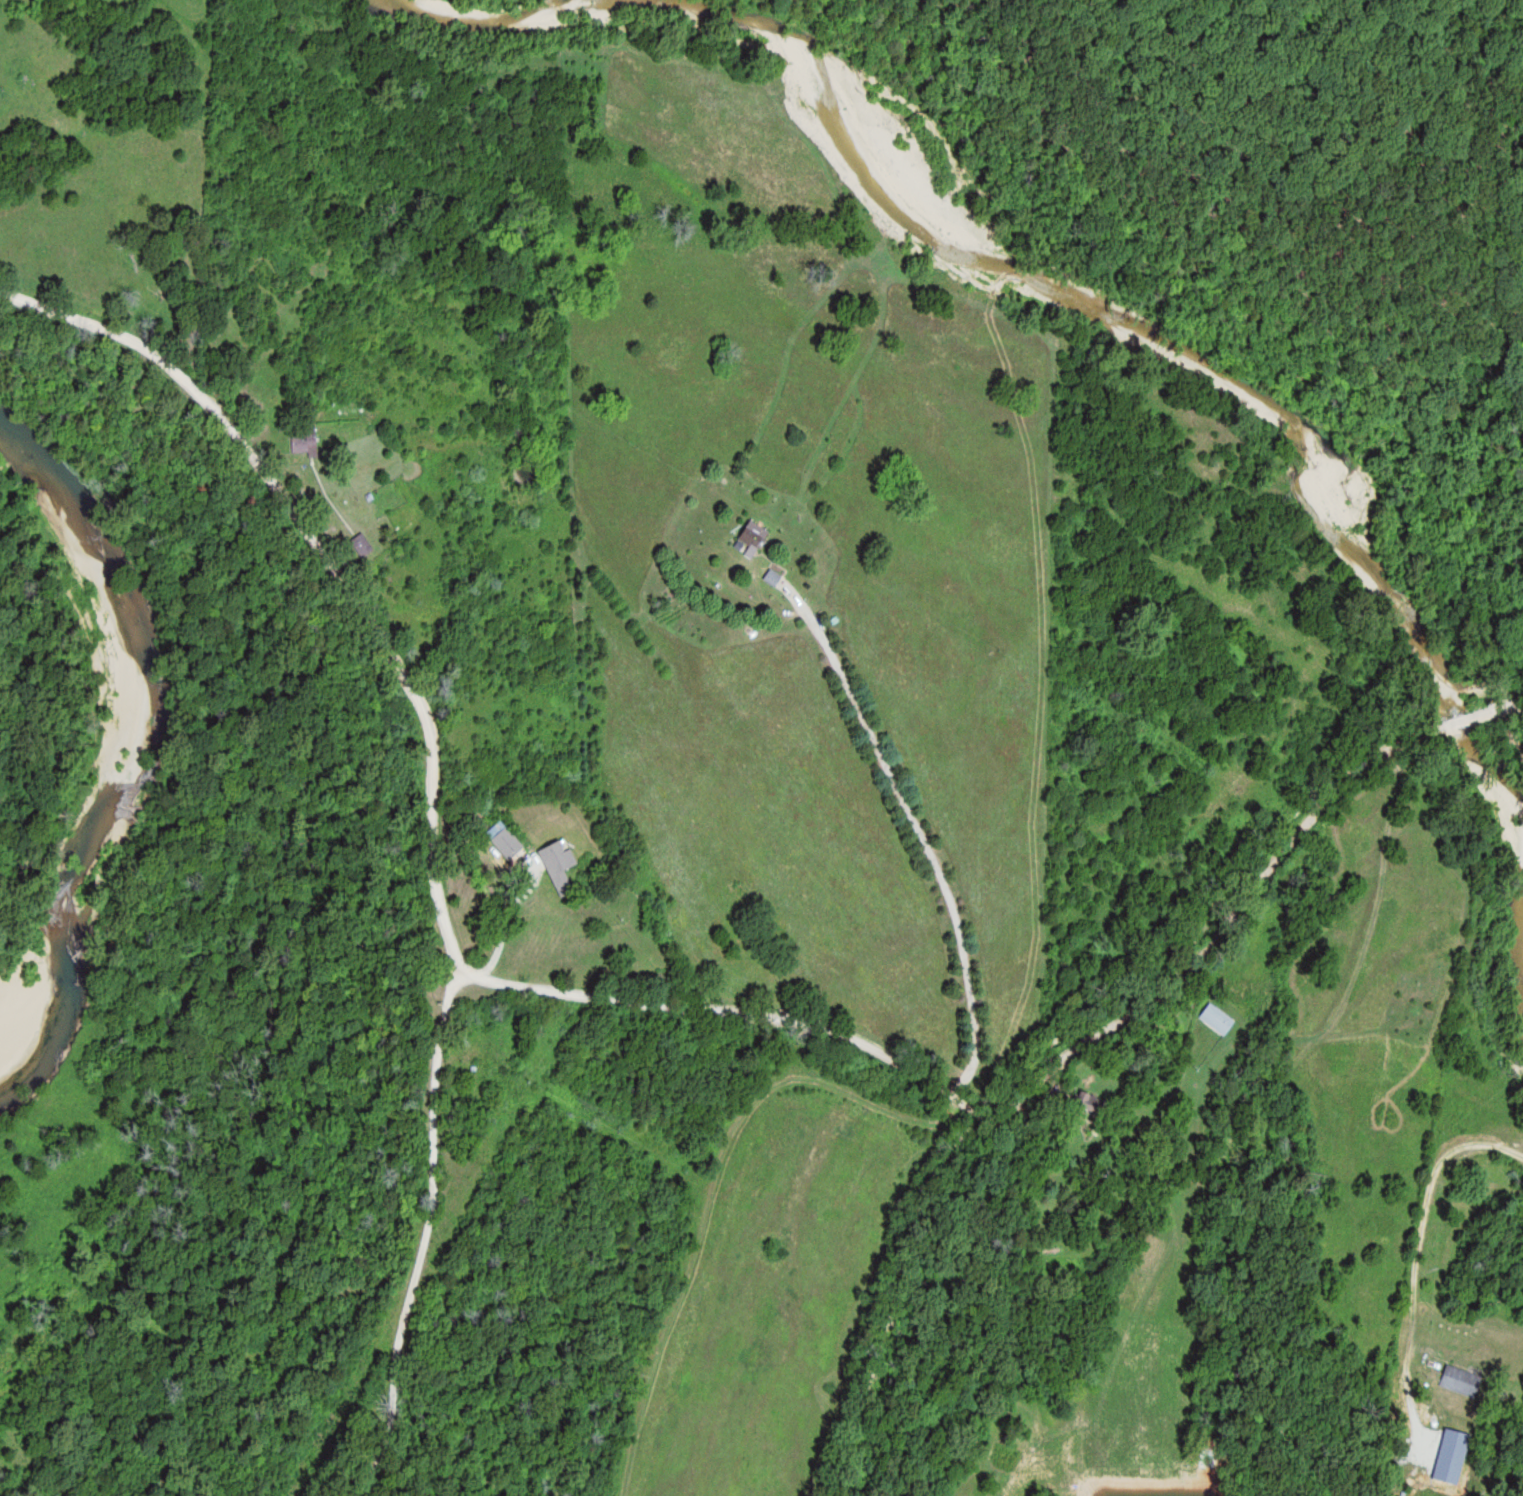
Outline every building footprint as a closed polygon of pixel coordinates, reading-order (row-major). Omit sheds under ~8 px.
[(741,538),(760,549),(771,530),(752,519),(741,538)] [(494,836),(509,858),(526,846),(511,824),(494,836)] [(1230,1033),(1239,1017),(1212,1002),(1203,1018),(1230,1033)] [(1078,1109),(1087,1112),(1088,1108),(1100,1112),(1105,1098),(1085,1091),(1078,1109)] [(1444,1382),(1479,1396),(1487,1376),(1452,1363),(1444,1382)] [(1476,1434),(1448,1427),(1435,1477),(1463,1484),(1476,1434)]
